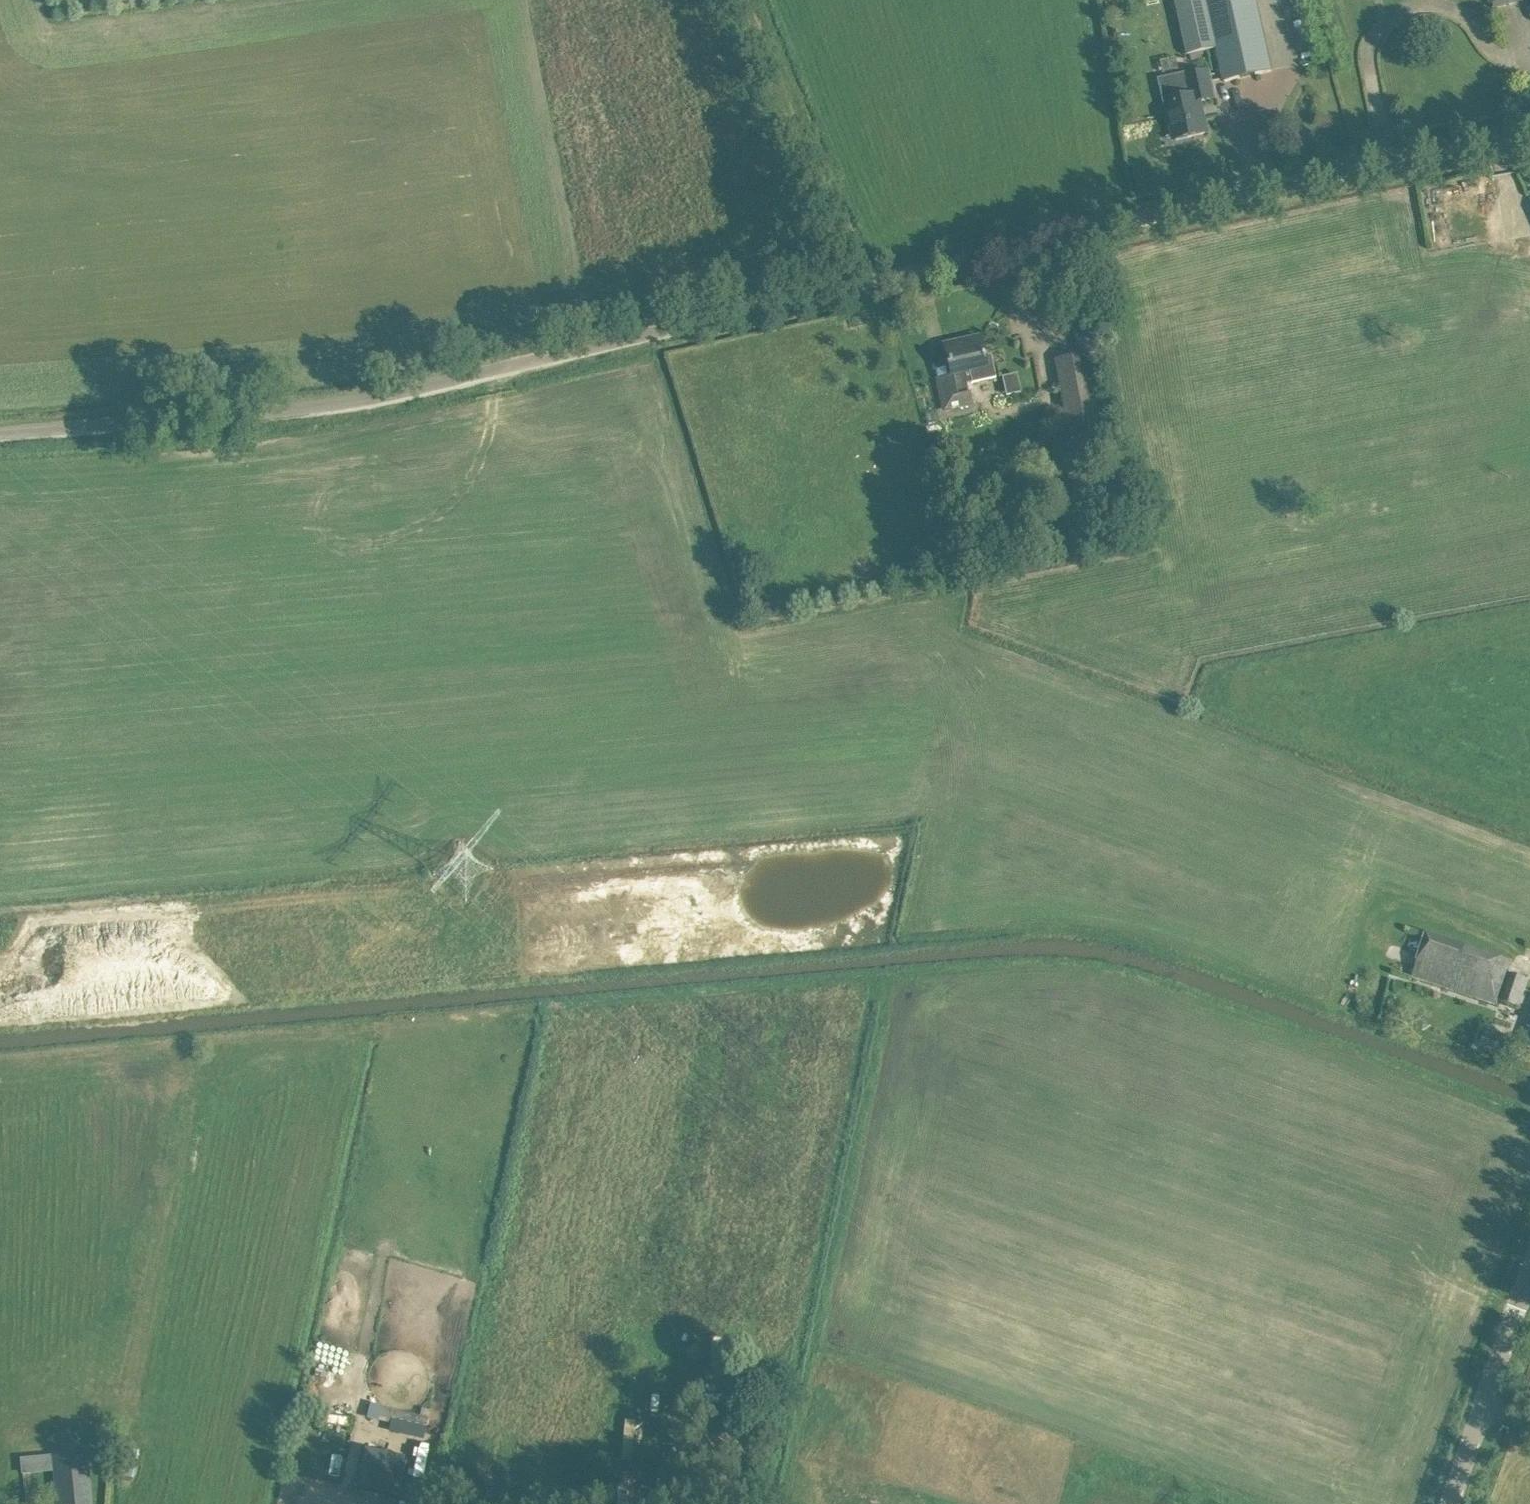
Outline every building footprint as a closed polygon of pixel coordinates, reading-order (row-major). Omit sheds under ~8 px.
[(1272,71),(1256,0),(1179,0),(1191,54),(1217,47),(1225,81),(1272,71)] [(1185,74),(1160,79),(1166,103),(1168,102),(1176,139),(1206,133),(1200,101),(1216,97),(1210,71),(1185,76),(1185,74)] [(1098,432),(1088,375),(1083,351),(1097,349),(1093,323),(1075,326),(1079,352),(1056,356),(1071,437),(1098,432)] [(972,383),(995,378),(996,377),(991,355),(984,356),(980,337),(978,337),(979,338),(964,341),(965,345),(947,349),(946,345),(945,345),(948,360),(935,364),(933,364),(932,364),(943,412),(949,411),(952,410),(952,408),(959,406),(959,408),(972,406),(969,394),(966,380),(971,379),(972,383)] [(1007,374),(1009,393),(1024,391),(1021,372),(1007,374)] [(1509,972),(1513,962),(1428,932),(1413,977),(1498,1006),(1500,1001),(1519,1008),(1528,979),(1509,972)] [(1487,1031),(1482,1046),(1509,1056),(1515,1041),(1487,1031)] [(371,1405),(368,1417),(390,1422),(391,1419),(398,1421),(426,1427),(430,1410),(421,1408),(419,1416),(381,1407),(377,1406),(371,1405)] [(632,1461),(635,1421),(625,1420),(622,1461),(632,1461)] [(364,1452),(357,1485),(399,1495),(406,1461),(407,1457),(365,1448),(364,1452)] [(51,1455),(57,1503),(93,1503),(87,1451),(51,1455)]
